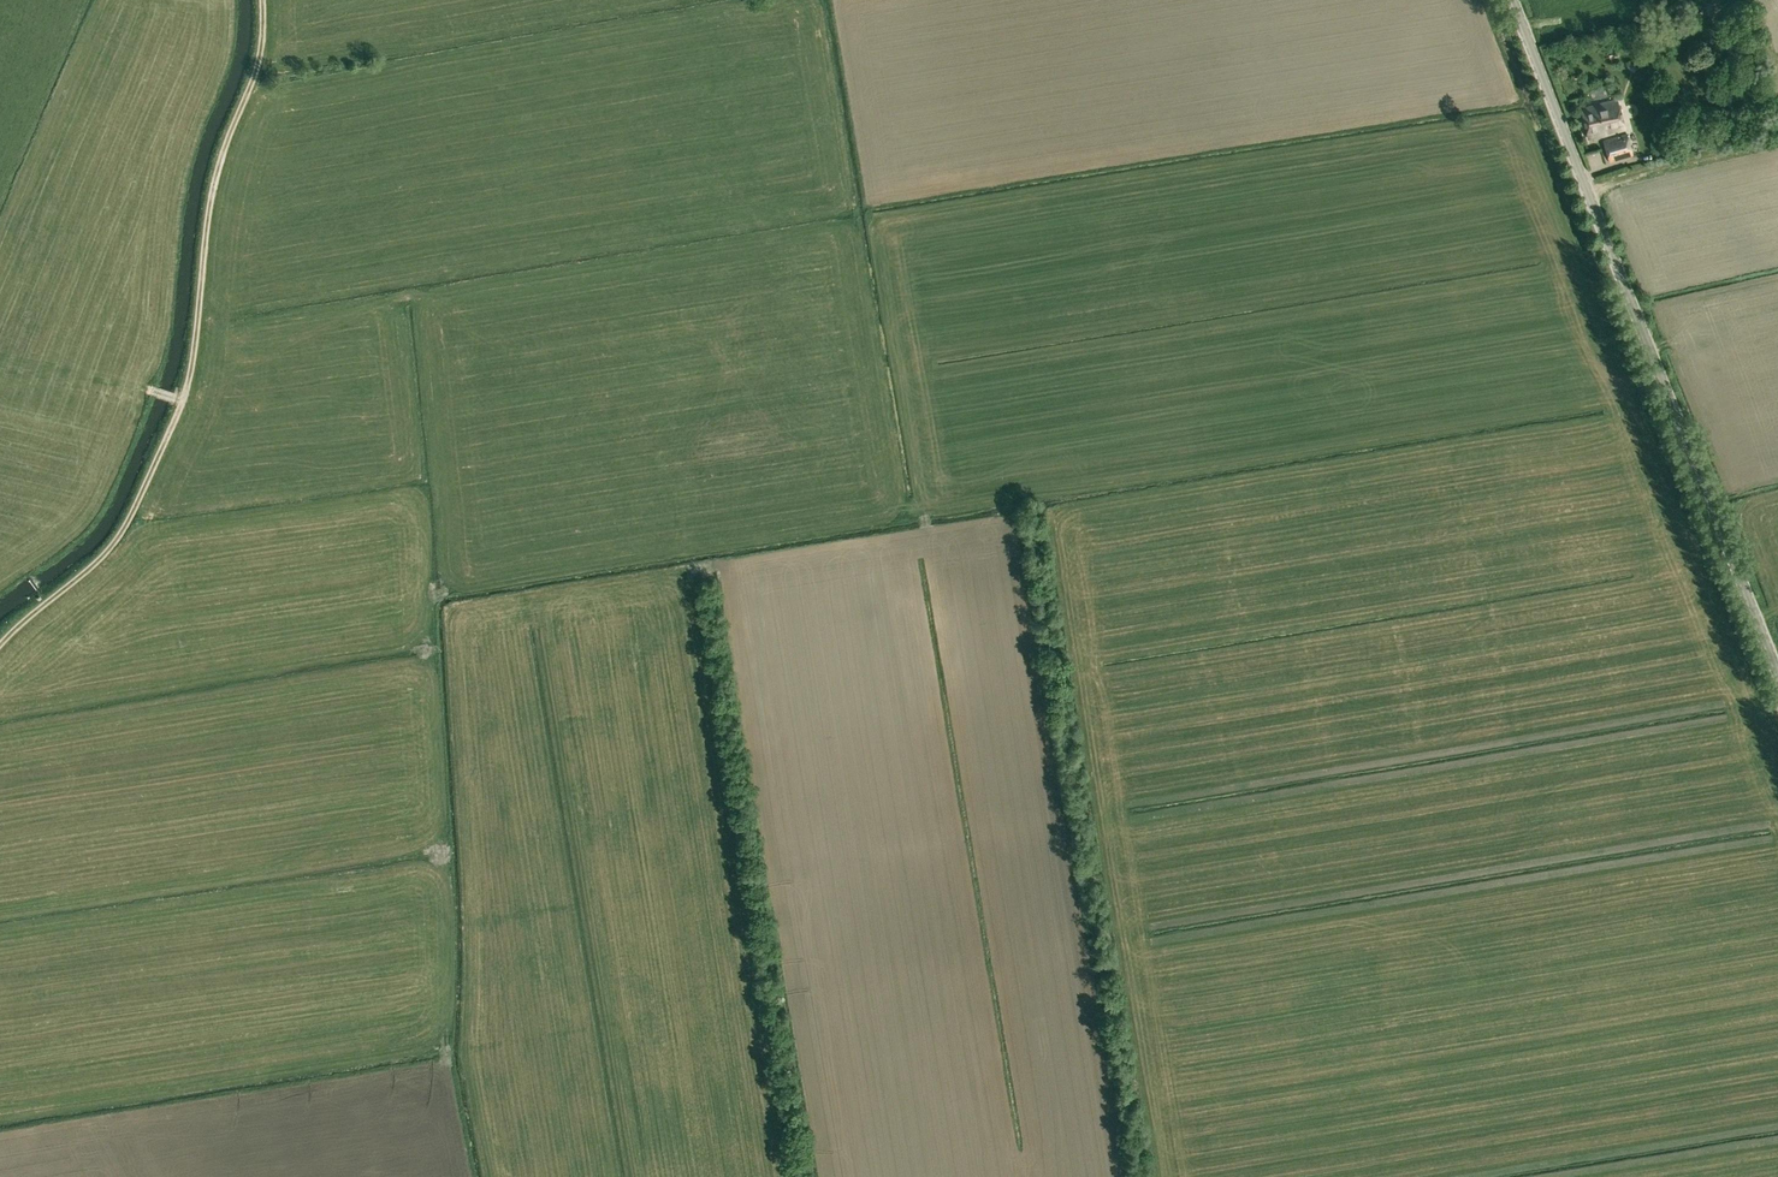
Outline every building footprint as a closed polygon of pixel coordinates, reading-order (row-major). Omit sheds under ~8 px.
[(1643,39),(1632,41),(1633,50),(1645,48),(1643,39)] [(1581,109),(1588,138),(1625,128),(1617,99),(1581,109)] [(1633,155),(1631,149),(1628,139),(1627,133),(1603,140),(1610,161),(1633,155)]
